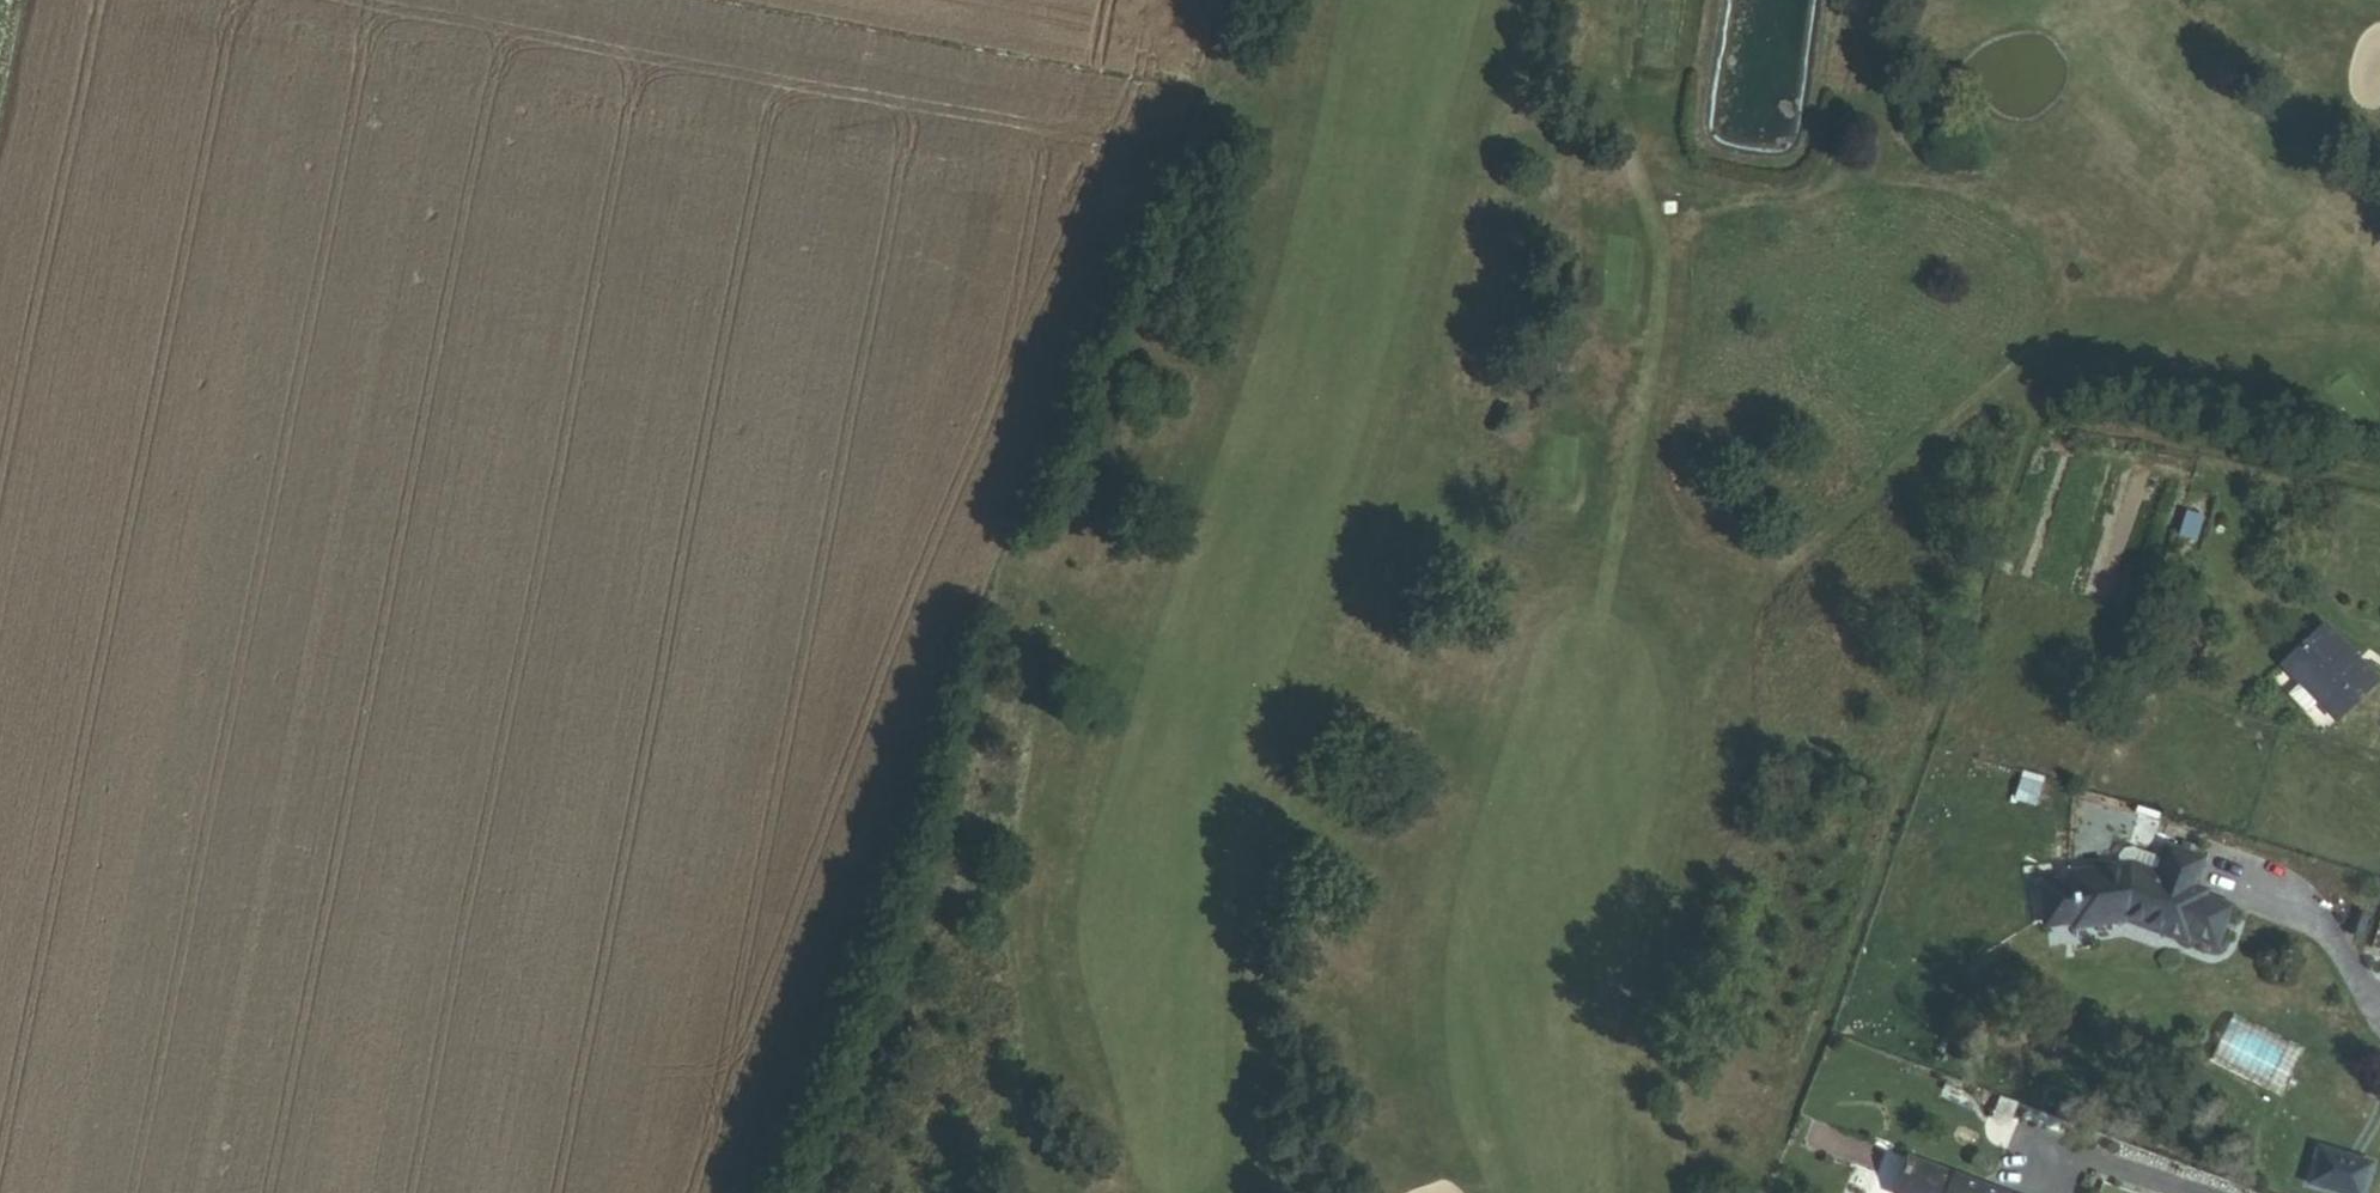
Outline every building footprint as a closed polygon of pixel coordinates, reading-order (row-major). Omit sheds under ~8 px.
[(2377,680),(2324,624),(2281,665),(2299,684),(2287,695),(2305,714),(2317,703),(2335,721),(2377,680)] [(2123,869),(2070,875),(2072,883),(2044,886),(2048,926),(2079,922),(2080,928),(2132,922),(2186,944),(2189,936),(2216,947),(2231,910),(2203,899),(2204,895),(2194,891),(2204,866),(2166,851),(2162,860),(2136,849),(2126,850),(2121,858),(2123,869)] [(2216,1059),(2298,1099),(2321,1052),(2239,1012),(2216,1059)] [(2322,1149),(2311,1185),(2337,1192),(2366,1192),(2375,1166),(2322,1149)] [(1906,1156),(1892,1192),(2005,1192),(1906,1156)]
